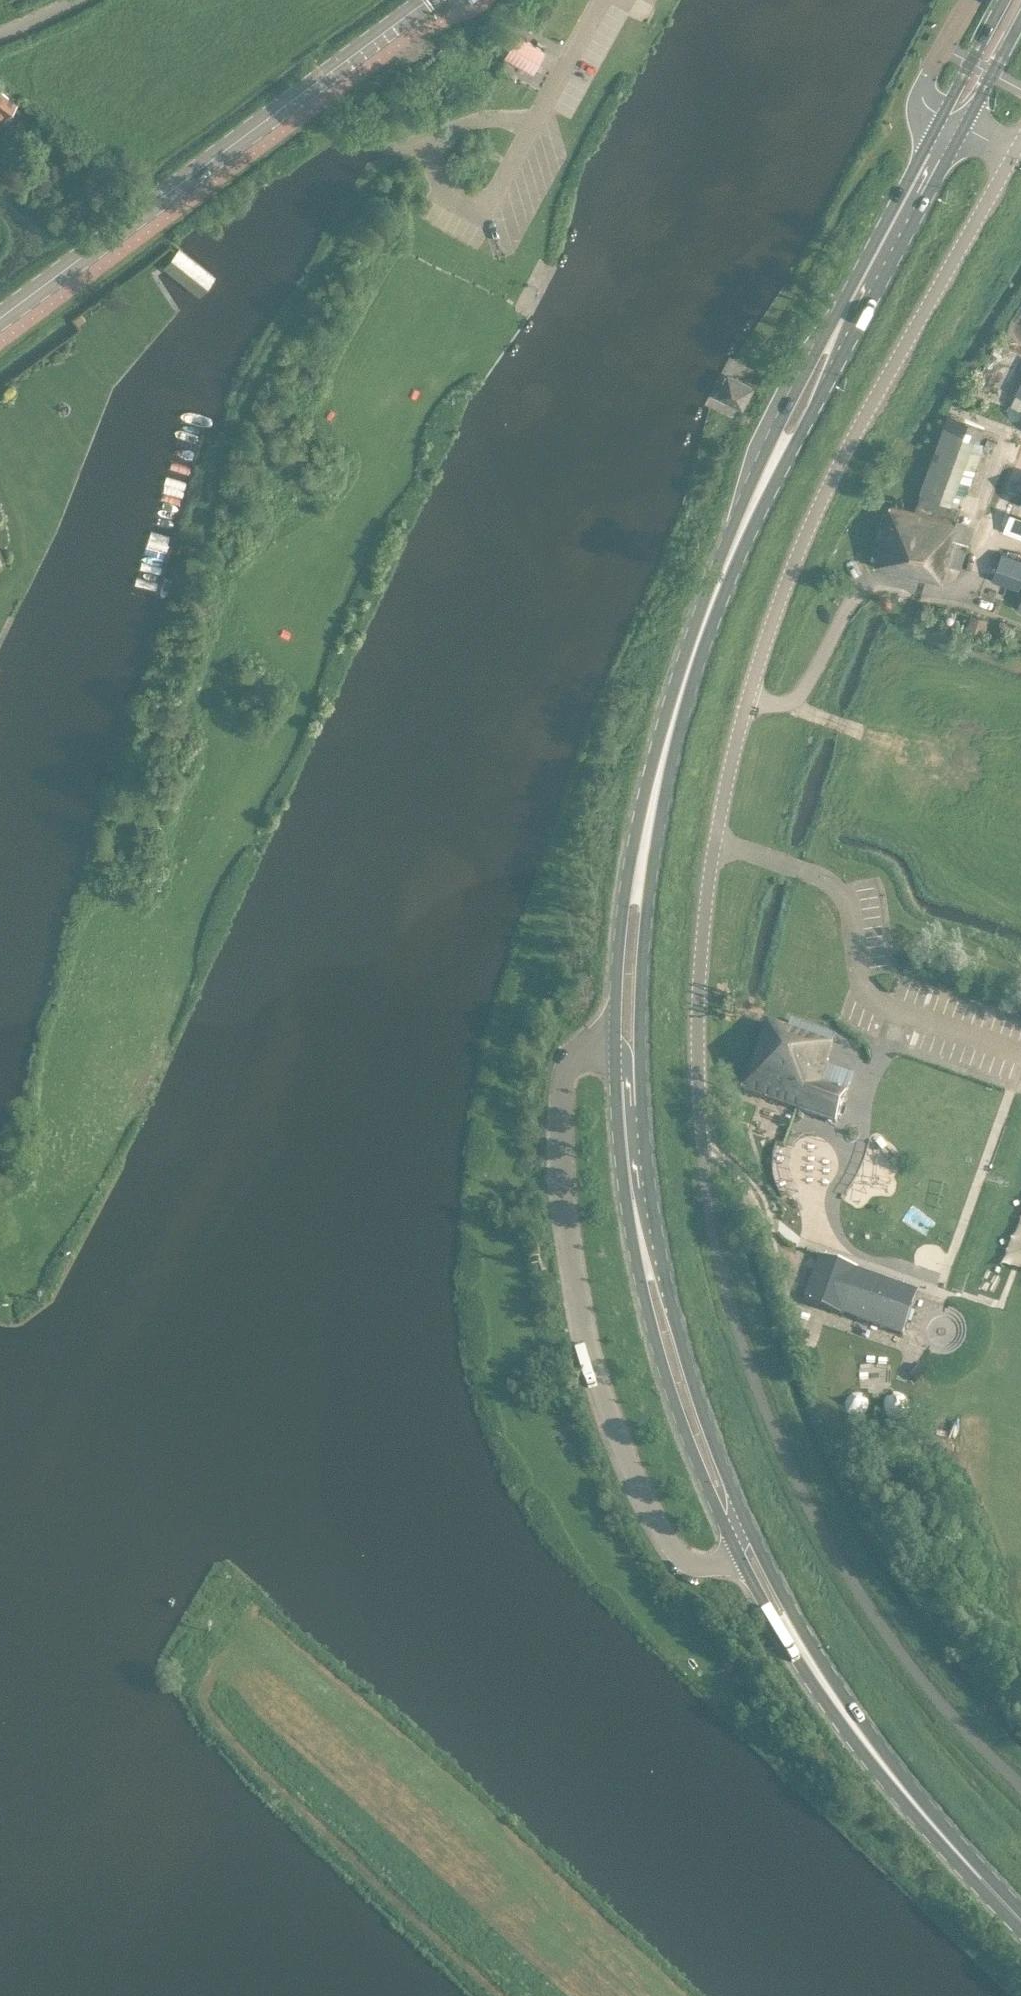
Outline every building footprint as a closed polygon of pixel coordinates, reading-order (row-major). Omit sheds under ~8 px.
[(515,33),(503,54),(532,69),(543,48),(515,33)] [(6,114),(16,101),(0,88),(0,110),(6,114)] [(113,172),(102,185),(112,193),(123,180),(113,172)] [(177,243),(175,245),(162,262),(168,266),(200,291),(215,272),(177,243)] [(715,394),(743,408),(755,385),(727,371),(715,394)] [(987,437),(984,446),(990,448),(994,440),(987,437)] [(956,538),(954,537),(955,535),(957,519),(889,505),(874,564),(943,582),(949,563),(961,566),(967,547),(954,543),(956,538)] [(992,577),(1018,586),(1020,578),(1020,558),(1001,551),(992,577)] [(826,1063),(835,1036),(791,1021),(789,1029),(768,1022),(744,1091),(836,1123),(853,1074),(829,1066),(829,1064),(826,1063)] [(855,1276),(858,1269),(819,1256),(803,1301),(902,1336),(918,1291),(917,1290),(914,1297),(855,1276)]
